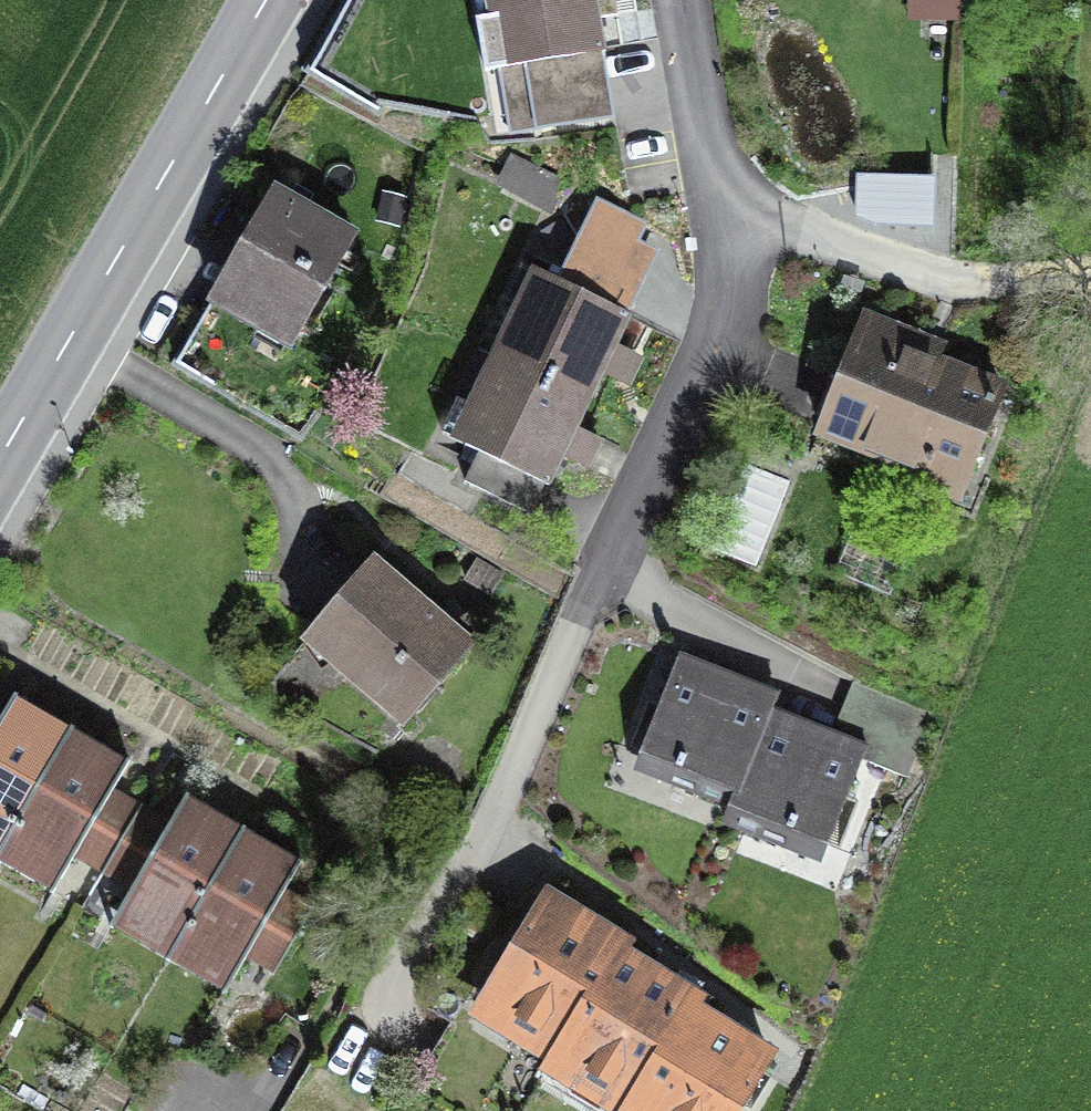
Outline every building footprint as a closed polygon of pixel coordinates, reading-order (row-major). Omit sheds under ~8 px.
[(596,0),(502,0),(512,63),(604,48),(596,0)] [(556,182),(514,161),(503,183),(544,204),(556,182)] [(858,232),(939,234),(940,180),(859,178),(858,232)] [(289,347),(352,229),(269,185),(206,303),(289,347)] [(588,402),(629,317),(542,274),(500,359),(588,402)] [(821,422),(967,482),(1004,391),(905,351),(911,337),(864,318),(821,422)] [(548,484),(588,402),(500,359),(460,441),(548,484)] [(377,564),(308,643),(402,724),(471,645),(377,564)] [(770,705),(675,666),(635,765),(730,804),(765,717),(770,705)] [(931,714),(864,687),(840,747),(862,756),(907,774),(931,714)] [(74,738),(19,706),(0,738),(0,867),(74,738)] [(821,859),(862,756),(840,747),(765,717),(730,804),(724,820),(821,859)] [(0,867),(0,873),(53,903),(130,770),(74,738),(0,867)] [(112,940),(167,972),(243,842),(188,810),(112,940)] [(243,842),(167,972),(225,1006),(301,875),(243,842)] [(625,945),(546,898),(484,998),(562,1045),(621,954),(625,945)] [(697,999),(621,954),(562,1045),(554,1053),(632,1102),(691,1009),(697,999)] [(767,1055),(691,1009),(632,1102),(626,1110),(627,1110),(735,1110),(767,1055)]
